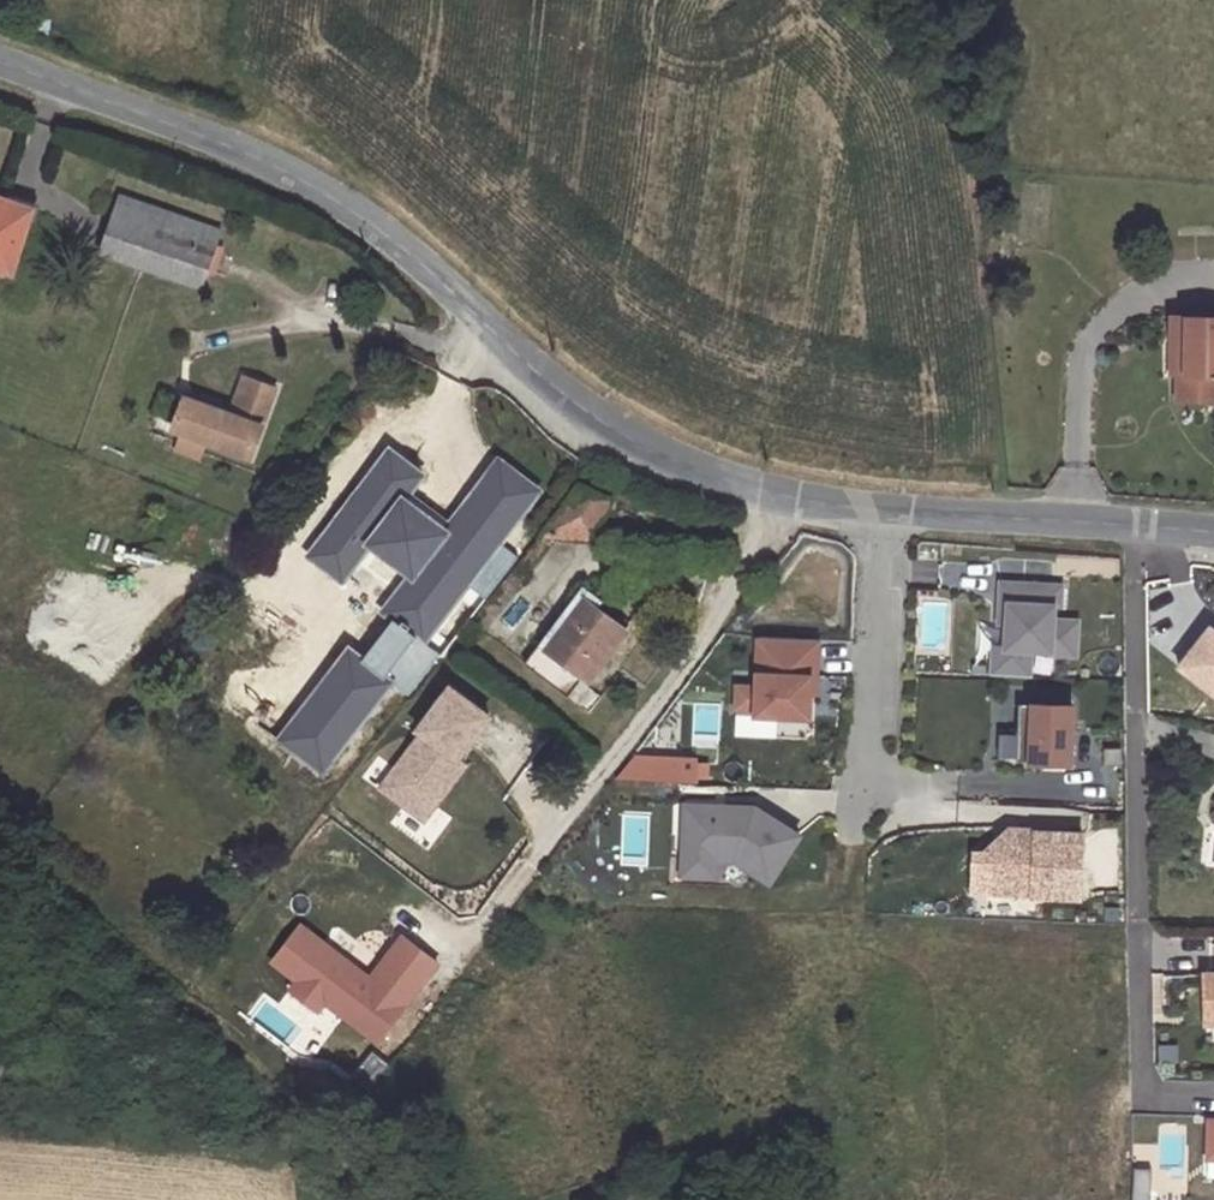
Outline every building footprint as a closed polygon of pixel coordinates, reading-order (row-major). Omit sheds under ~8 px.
[(101,244),(134,254),(148,215),(131,210),(136,197),(118,190),(101,244)] [(8,274),(29,201),(7,195),(5,201),(0,200),(0,272),(8,274)] [(220,239),(148,215),(134,254),(207,277),(220,239)] [(1161,295),(1163,320),(1176,320),(1177,352),(1169,352),(1170,379),(1211,380),(1211,352),(1213,352),(1213,295),(1161,295)] [(187,395),(175,428),(248,457),(275,382),(250,371),(234,413),(187,395)] [(495,546),(536,492),(498,463),(447,530),(402,496),(418,475),(389,454),(313,554),(344,577),(369,544),(410,575),(386,606),(428,638),(470,583),(486,595),(513,560),(495,546)] [(910,558),(910,584),(943,584),(943,558),(910,558)] [(1062,590),(1003,587),(1002,608),(1010,609),(1007,654),(1052,657),(1055,612),(1061,612),(1062,590)] [(585,593),(548,643),(592,675),(628,625),(585,593)] [(1010,609),(1002,608),(1001,630),(1008,630),(1010,609)] [(322,774),(391,683),(407,696),(437,657),(392,623),(364,661),(348,649),(278,741),(322,774)] [(1180,662),(1213,693),(1213,625),(1180,662)] [(821,637),(761,634),(758,683),(738,682),(737,704),(756,706),(756,712),(810,715),(812,674),(818,675),(821,637)] [(418,733),(426,739),(382,792),(423,825),(466,771),(461,767),(500,719),(457,685),(418,733)] [(1074,704),(1021,701),(1017,759),(1070,762),(1074,704)] [(699,759),(636,755),(620,777),(698,781),(699,759)] [(687,800),(683,855),(718,857),(734,858),(771,881),(801,833),(756,804),(687,800)] [(623,815),(623,865),(648,866),(648,816),(623,815)] [(1012,827),(987,849),(998,861),(996,890),(1034,892),(1034,894),(1082,897),(1086,833),(1040,830),(1040,828),(1039,828),(1038,837),(1021,836),(1012,827)] [(1039,828),(1012,827),(1021,836),(1038,837),(1039,828)] [(682,872),(717,874),(718,857),(683,855),(682,872)] [(311,922),(295,943),(311,955),(298,971),(307,978),(300,987),(327,1008),(334,999),(386,1040),(448,962),(413,934),(380,976),(311,922)] [(311,955),(295,943),(282,959),(298,971),(311,955)]
